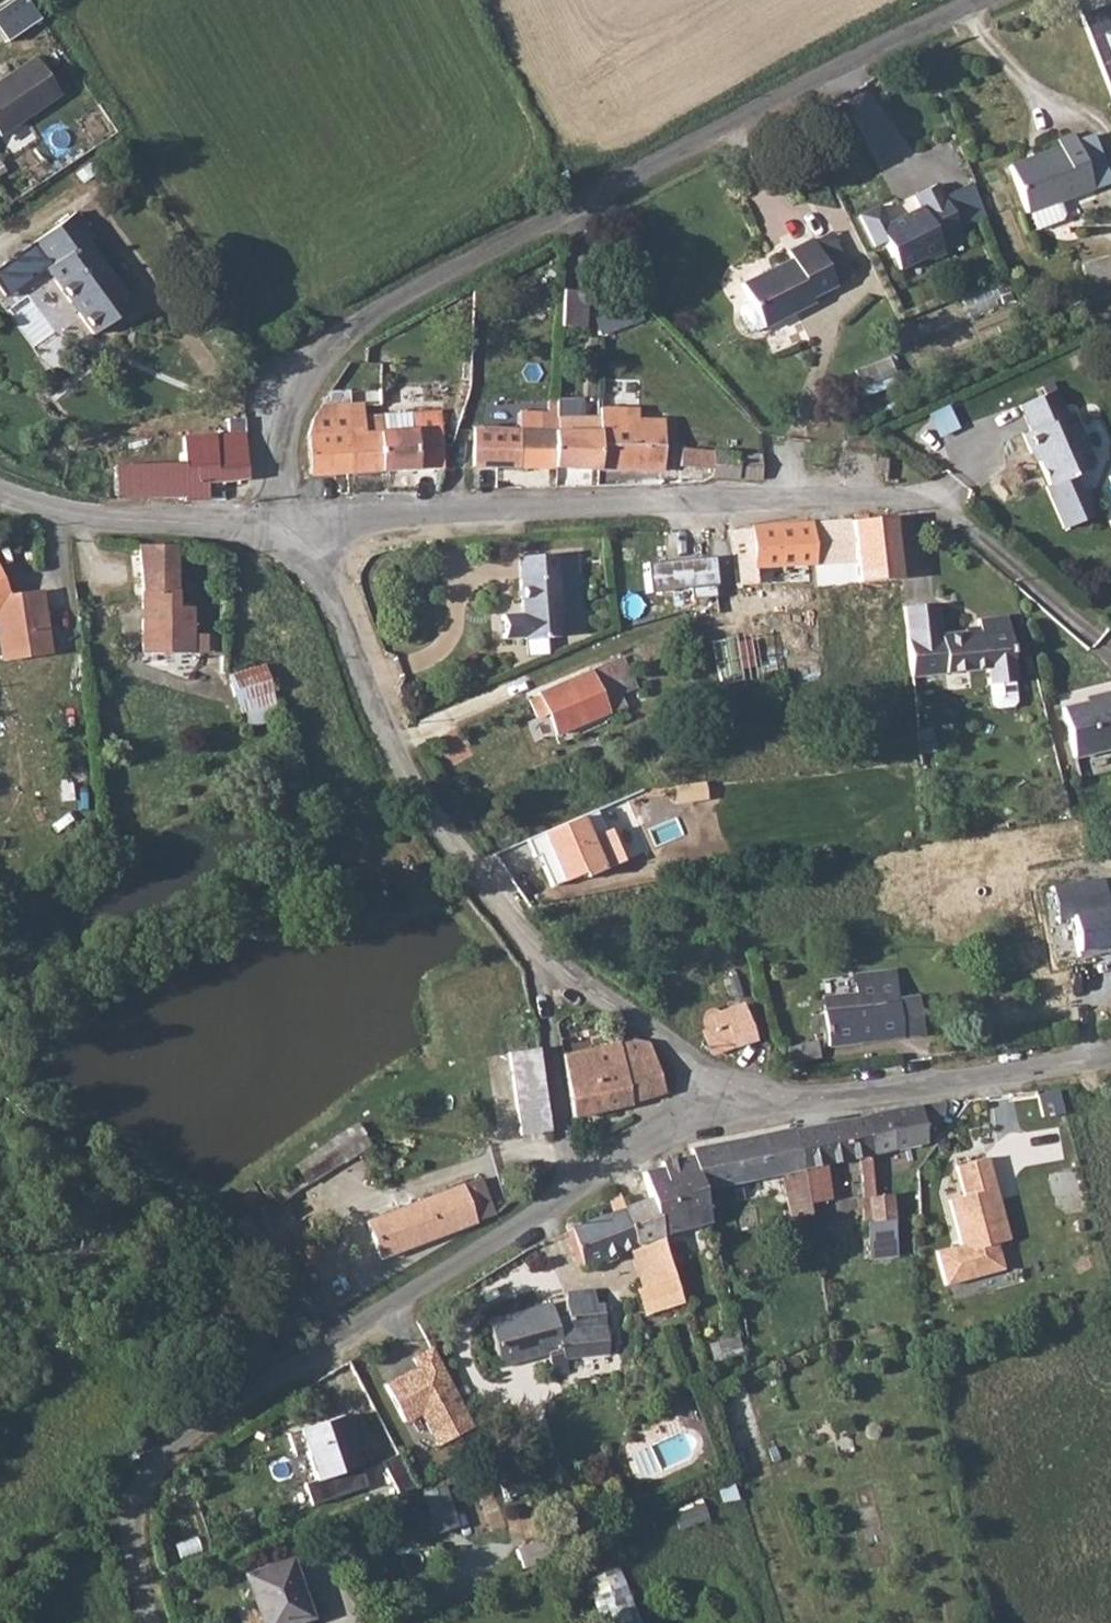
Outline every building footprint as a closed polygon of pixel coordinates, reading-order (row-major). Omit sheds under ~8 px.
[(44,16),(33,0),(13,0),(0,9),(0,25),(10,39),(44,16)] [(1080,18),(1110,95),(1110,59),(1102,37),(1110,34),(1110,6),(1080,18)] [(1102,37),(1110,59),(1110,34),(1102,37)] [(0,80),(0,138),(53,100),(26,61),(0,80)] [(1013,158),(1043,228),(1073,214),(1066,197),(1101,182),(1087,146),(1082,136),(1077,122),(1056,132),(1059,138),(1013,158)] [(1093,149),(1106,144),(1100,129),(1082,136),(1087,146),(1091,144),(1093,149)] [(1101,182),(1110,177),(1110,156),(1106,144),(1093,149),(1091,144),(1087,146),(1101,182)] [(877,204),(853,216),(873,256),(887,249),(899,273),(929,258),(931,264),(950,254),(944,243),(964,233),(938,183),(919,193),(925,203),(887,223),(877,204)] [(52,265),(96,334),(137,308),(94,240),(101,236),(83,211),(44,237),(58,261),(52,265)] [(771,336),(772,337),(824,308),(820,299),(842,287),(849,294),(867,283),(842,242),(826,253),(818,244),(794,259),(798,265),(746,295),(756,312),(771,336)] [(1096,285),(1100,298),(1110,295),(1110,281),(1096,285)] [(584,293),(564,291),(561,328),(579,330),(584,293)] [(746,351),(771,336),(756,312),(732,326),(746,351)] [(911,373),(902,358),(870,372),(877,390),(911,373)] [(1036,444),(1053,483),(1077,475),(1075,469),(1097,458),(1075,405),(1069,407),(1057,381),(1024,396),(1034,421),(1024,426),(1032,446),(1036,444)] [(341,403),(331,391),(305,426),(306,475),(343,472),(340,430),(360,430),(358,404),(341,403)] [(378,415),(378,402),(358,404),(360,430),(340,430),(343,472),(437,464),(436,413),(378,415)] [(598,414),(597,439),(630,440),(631,409),(598,408),(598,414)] [(472,466),(551,467),(551,421),(541,421),(541,411),(516,410),(515,425),(471,426),(472,466)] [(551,467),(596,467),(597,439),(598,414),(551,413),(551,421),(551,467)] [(597,439),(596,467),(658,468),(660,418),(631,417),(630,440),(597,439)] [(242,478),(242,418),(225,418),(224,435),(208,434),(179,435),(178,460),(109,468),(110,499),(180,497),(182,501),(201,500),(202,480),(242,478)] [(224,435),(225,418),(210,419),(208,434),(224,435)] [(682,465),(704,465),(706,448),(681,446),(682,465)] [(709,466),(709,477),(756,476),(758,452),(706,448),(704,465),(709,466)] [(758,452),(756,476),(774,477),(774,453),(758,452)] [(1077,475),(1053,483),(1049,485),(1068,527),(1091,516),(1084,500),(1086,499),(1077,475)] [(1084,500),(1091,516),(1104,511),(1096,494),(1086,499),(1084,500)] [(900,557),(896,519),(785,525),(788,563),(900,557)] [(785,525),(732,527),(735,565),(788,563),(785,525)] [(173,608),(173,547),(134,545),(137,651),(201,652),(203,637),(187,635),(187,608),(173,608)] [(579,623),(576,548),(517,552),(518,610),(500,613),(502,636),(519,635),(520,640),(557,637),(555,625),(579,623)] [(23,590),(7,594),(0,560),(0,651),(29,650),(23,590)] [(46,659),(39,587),(26,590),(23,590),(29,650),(31,659),(46,659)] [(910,651),(916,692),(990,680),(998,716),(1003,720),(1019,718),(1023,712),(1009,612),(980,616),(982,633),(969,634),(968,629),(942,633),(938,602),(905,605),(908,630),(909,640),(910,644),(910,651)] [(882,632),(864,634),(865,646),(883,643),(882,632)] [(697,646),(710,709),(764,698),(755,633),(697,644),(697,646)] [(622,647),(534,687),(536,693),(527,697),(536,716),(544,713),(553,735),(631,704),(621,677),(631,673),(626,653),(622,647)] [(631,704),(638,701),(652,696),(634,651),(626,653),(631,673),(621,677),(631,704)] [(249,709),(248,676),(191,678),(191,710),(249,709)] [(1080,756),(1110,748),(1110,696),(1066,709),(1080,756)] [(617,862),(596,810),(526,838),(533,857),(539,855),(552,888),(617,862)] [(1110,945),(1110,909),(1109,909),(1104,876),(1049,886),(1054,919),(1074,916),(1080,950),(1110,945)] [(824,1007),(808,1009),(808,1028),(826,1026),(826,1037),(920,1029),(917,993),(896,994),(893,965),(854,968),(855,987),(823,989),(824,1007)] [(701,1021),(708,1046),(752,1032),(741,996),(711,1005),(707,1007),(706,1012),(708,1020),(701,1021)] [(605,1031),(556,1041),(567,1114),(623,1101),(605,1031)] [(807,1036),(784,1040),(787,1056),(816,1051),(814,1035),(807,1036)] [(516,1129),(547,1123),(533,1041),(502,1047),(516,1129)] [(1059,1085),(1010,1091),(1014,1108),(1038,1102),(1042,1119),(1066,1112),(1059,1085)] [(948,1101),(864,1112),(864,1114),(874,1155),(929,1141),(926,1126),(943,1124),(948,1101)] [(864,1114),(792,1124),(806,1201),(831,1196),(824,1159),(855,1153),(862,1193),(867,1192),(876,1191),(874,1155),(864,1114)] [(359,1124),(330,1139),(340,1159),(368,1142),(359,1124)] [(792,1124),(689,1146),(690,1152),(699,1186),(777,1169),(787,1218),(809,1214),(806,1201),(792,1124)] [(648,1193),(624,1203),(637,1240),(707,1218),(699,1186),(690,1152),(657,1158),(657,1163),(641,1167),(648,1193)] [(938,1250),(948,1286),(1009,1270),(1001,1241),(1013,1239),(992,1157),(959,1166),(966,1194),(951,1198),(963,1243),(938,1250)] [(492,1211),(478,1173),(366,1215),(380,1254),(492,1211)] [(624,1203),(619,1189),(606,1193),(611,1208),(568,1223),(581,1261),(637,1240),(624,1203)] [(891,1215),(887,1190),(876,1191),(867,1192),(874,1218),(891,1215)] [(874,1218),(866,1219),(869,1235),(893,1231),(891,1215),(874,1218)] [(673,1272),(637,1285),(645,1310),(680,1300),(673,1272)] [(550,1299),(486,1316),(500,1362),(549,1350),(552,1365),(566,1361),(566,1354),(608,1349),(604,1302),(594,1302),(593,1285),(565,1289),(566,1307),(551,1311),(550,1299)] [(743,1350),(738,1331),(708,1339),(714,1358),(743,1350)] [(417,1370),(386,1386),(404,1421),(420,1413),(438,1447),(473,1429),(431,1348),(411,1358),(417,1370)] [(346,1414),(298,1428),(314,1479),(306,1484),(312,1505),(368,1489),(346,1414)] [(519,1446),(511,1449),(516,1465),(525,1462),(519,1446)] [(551,1533),(516,1545),(522,1563),(558,1550),(551,1533)] [(246,1571),(263,1622),(280,1622),(308,1613),(289,1556),(246,1571)] [(590,1576),(607,1622),(644,1622),(623,1564),(590,1576)]
